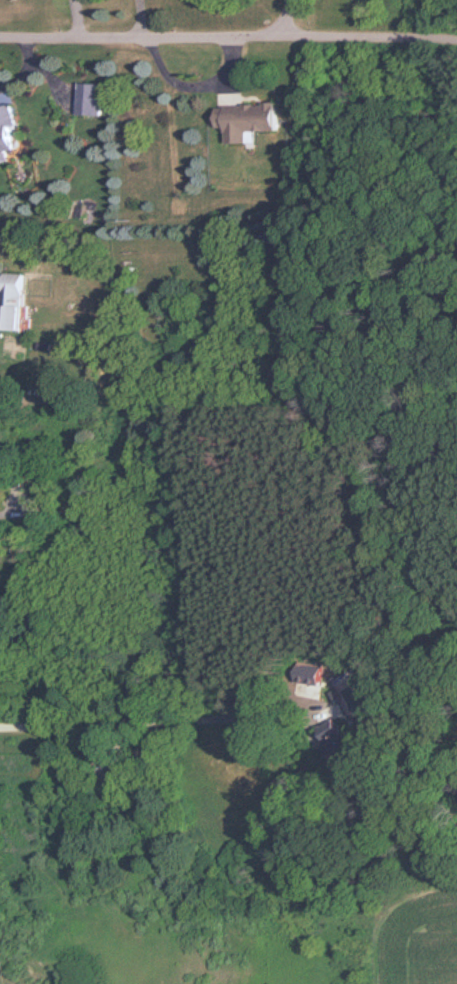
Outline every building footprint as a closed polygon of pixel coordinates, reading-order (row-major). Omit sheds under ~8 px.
[(106,85),(82,84),(81,116),(106,116),(106,85)] [(25,151),(15,105),(0,108),(0,156),(25,151)] [(283,132),(282,105),(222,106),(222,128),(230,128),(231,144),(261,143),(261,132),(283,132)] [(28,274),(6,274),(4,330),(26,331),(28,274)] [(360,675),(353,679),(350,673),(333,682),(354,723),(378,711),(360,675)] [(319,731),(341,770),(361,759),(339,720),(319,731)]
